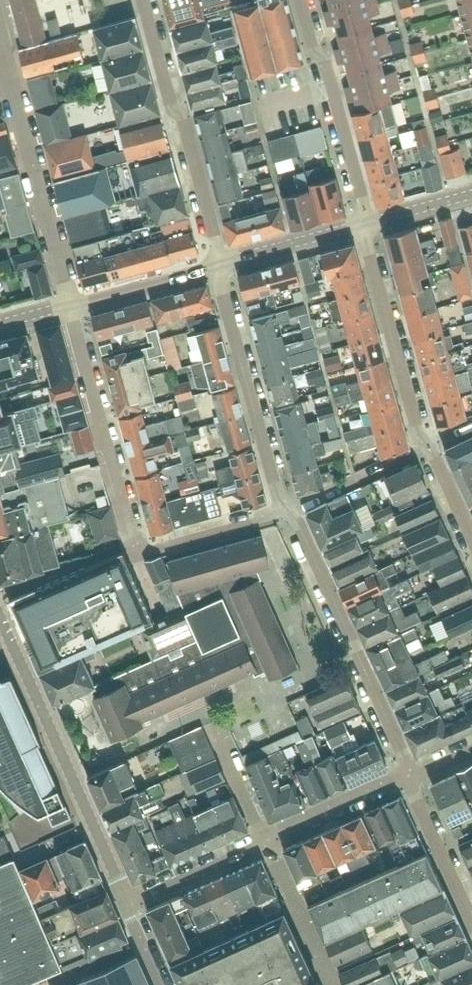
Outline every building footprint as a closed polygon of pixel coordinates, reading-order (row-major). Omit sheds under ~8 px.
[(13,4),(16,15),(39,9),(37,0),(28,0),(13,4)] [(164,7),(169,26),(203,17),(203,14),(218,10),(216,1),(218,0),(189,0),(164,7)] [(287,0),(269,0),(255,4),(254,0),(249,0),(232,5),(251,74),(304,60),(287,0)] [(378,4),(377,0),(328,0),(330,9),(324,11),(326,18),(378,4)] [(400,8),(412,5),(411,0),(398,0),(400,8)] [(461,14),(471,11),(471,0),(458,0),(461,14)] [(437,1),(420,5),(423,17),(440,13),(437,1)] [(338,36),(371,27),(368,17),(380,13),(378,4),(326,18),(328,26),(335,24),(338,36)] [(402,17),(415,14),(412,5),(400,8),(402,17)] [(19,27),(42,20),(39,9),(16,15),(19,27)] [(461,14),(468,37),(471,36),(471,11),(461,14)] [(57,17),(47,20),(51,34),(61,31),(57,17)] [(101,59),(142,48),(134,17),(93,28),(101,59)] [(22,37),(45,31),(42,20),(19,27),(22,37)] [(171,30),(176,50),(224,38),(232,36),(229,26),(209,31),(206,20),(171,30)] [(336,56),(388,42),(386,33),(374,37),(371,27),(338,36),(341,48),(334,49),(336,56)] [(45,31),(22,37),(25,47),(48,41),(45,31)] [(48,41),(25,47),(20,49),(27,76),(83,61),(75,33),(48,41)] [(176,50),(182,71),(214,62),(217,61),(213,48),(226,45),(224,38),(176,50)] [(388,42),(336,56),(338,64),(345,62),(348,73),(382,64),(379,55),(391,51),(388,42)] [(411,46),(413,54),(425,51),(423,43),(411,46)] [(110,91),(151,80),(142,48),(101,59),(110,91)] [(415,63),(427,60),(425,51),(413,54),(415,63)] [(87,78),(104,74),(101,62),(84,67),(87,78)] [(234,68),(217,73),(214,62),(182,71),(187,91),(246,75),(242,62),(233,65),(234,68)] [(382,64),(348,73),(351,85),(344,87),(346,95),(398,81),(396,71),(384,74),(382,64)] [(36,111),(59,104),(51,73),(28,79),(36,111)] [(225,102),(221,89),(238,85),(241,97),(251,94),(246,75),(187,91),(192,111),(225,102)] [(151,80),(110,91),(119,125),(160,114),(151,80)] [(358,112),(392,103),(389,92),(401,89),(398,81),(346,95),(348,102),(355,100),(358,112)] [(426,101),(438,98),(435,89),(424,92),(426,101)] [(438,98),(426,101),(428,109),(440,106),(438,98)] [(62,103),(59,104),(36,111),(45,143),(71,136),(62,103)] [(358,138),(386,130),(398,126),(392,103),(358,112),(352,114),(358,138)] [(200,139),(225,132),(219,110),(194,117),(200,139)] [(244,126),(257,123),(254,112),(242,115),(244,126)] [(170,149),(160,114),(119,125),(128,160),(170,149)] [(254,124),(227,131),(230,141),(257,135),(254,124)] [(294,132),(295,133),(300,154),(326,147),(320,125),(294,132)] [(417,146),(431,142),(426,125),(413,129),(417,146)] [(364,160),(392,152),(386,130),(358,138),(364,160)] [(439,142),(450,138),(447,130),(436,133),(439,142)] [(205,159),(230,152),(225,132),(200,139),(205,159)] [(7,134),(0,136),(0,170),(17,166),(9,133),(7,134)] [(274,161),(300,154),(295,133),(268,140),(274,161)] [(95,168),(85,135),(44,146),(54,179),(95,168)] [(450,138),(439,142),(441,150),(452,147),(450,138)] [(421,160),(435,156),(431,142),(417,146),(421,160)] [(459,145),(452,147),(441,150),(440,150),(447,174),(466,169),(459,145)] [(170,149),(128,160),(138,195),(180,183),(170,149)] [(211,180),(236,173),(247,170),(241,149),(230,152),(205,159),(211,180)] [(392,152),(364,160),(370,182),(398,175),(392,152)] [(423,166),(430,189),(442,186),(436,163),(423,166)] [(95,168),(54,179),(54,180),(64,216),(99,206),(115,201),(105,166),(95,168)] [(320,219),(345,213),(335,176),(324,179),(321,167),(307,171),(320,219)] [(4,206),(6,212),(4,212),(10,235),(34,228),(19,170),(0,176),(0,207),(4,206)] [(291,227),(319,220),(305,170),(293,173),(298,191),(283,196),(291,227)] [(236,173),(211,180),(216,200),(241,194),(236,173)] [(398,175),(370,182),(376,204),(404,197),(398,175)] [(138,195),(125,198),(127,205),(135,203),(137,211),(145,209),(148,219),(142,220),(143,225),(161,220),(173,217),(188,213),(180,183),(138,195)] [(218,204),(222,217),(230,215),(227,202),(218,204)] [(72,246),(100,238),(107,236),(99,206),(64,216),(72,246)] [(251,215),(257,237),(286,229),(280,207),(251,215)] [(257,237),(251,215),(223,223),(228,245),(257,237)] [(177,233),(173,217),(161,220),(166,236),(164,236),(170,260),(199,253),(192,229),(177,233)] [(439,220),(446,245),(457,242),(451,217),(439,220)] [(100,238),(111,277),(170,260),(164,236),(166,236),(161,220),(107,236),(100,238)] [(460,225),(467,252),(471,251),(471,221),(460,225)] [(415,226),(384,235),(392,261),(436,248),(433,238),(419,241),(415,226)] [(100,238),(72,246),(74,255),(75,254),(84,284),(111,277),(100,238)] [(463,263),(457,242),(446,245),(451,266),(463,263)] [(324,280),(332,277),(360,269),(353,244),(320,253),(325,268),(321,269),(324,280)] [(16,270),(27,267),(44,263),(40,248),(13,256),(16,270)] [(400,292),(423,286),(421,274),(428,272),(425,262),(438,258),(436,248),(392,261),(400,292)] [(304,283),(305,282),(312,281),(316,279),(309,255),(297,259),(304,283)] [(272,290),(301,282),(295,260),(266,268),(272,290)] [(52,292),(44,263),(27,267),(35,296),(49,292),(52,292)] [(269,310),(277,307),(272,290),(266,268),(237,276),(243,298),(266,292),(269,299),(266,300),(269,310)] [(360,269),(332,277),(338,297),(338,298),(366,290),(360,269)] [(312,281),(305,282),(304,283),(303,283),(307,298),(320,295),(316,279),(312,281)] [(185,313),(213,306),(207,284),(179,291),(185,313)] [(430,284),(423,286),(400,292),(407,315),(436,307),(430,284)] [(471,296),(471,295),(469,286),(455,290),(458,300),(471,296)] [(292,290),(295,302),(303,300),(300,288),(292,290)] [(373,312),(366,290),(338,298),(338,297),(327,300),(333,323),(344,320),(373,312)] [(185,313),(179,291),(152,299),(158,321),(185,313)] [(120,307),(126,330),(153,322),(147,300),(120,307)] [(255,341),(281,334),(278,323),(290,320),(289,317),(306,312),(304,303),(275,311),(275,313),(249,320),(255,341)] [(126,330),(120,307),(92,315),(99,337),(126,330)] [(442,330),(436,307),(407,315),(413,338),(442,330)] [(350,343),(379,335),(373,312),(344,320),(350,343)] [(187,320),(189,329),(203,325),(201,316),(187,320)] [(320,317),(311,319),(314,328),(322,326),(320,317)] [(471,332),(471,322),(463,325),(466,334),(471,332)] [(49,384),(75,377),(60,324),(35,331),(49,384)] [(320,351),(331,348),(325,325),(322,326),(314,328),(320,351)] [(197,333),(205,362),(227,356),(219,327),(197,333)] [(149,341),(151,341),(160,338),(157,328),(146,331),(149,341)] [(443,334),(442,330),(413,338),(419,359),(461,347),(452,349),(451,345),(454,345),(450,333),(443,334)] [(38,375),(27,333),(0,340),(0,386),(38,375)] [(316,347),(313,336),(284,344),(281,334),(255,341),(261,362),(316,347)] [(160,338),(169,370),(182,366),(173,335),(160,338)] [(379,335),(350,343),(356,365),(385,358),(379,335)] [(152,344),(155,354),(163,352),(160,338),(151,341),(152,344)] [(112,341),(100,344),(103,353),(115,350),(112,341)] [(147,356),(155,354),(152,344),(145,346),(147,356)] [(133,380),(147,377),(139,347),(126,351),(104,357),(112,386),(133,380)] [(267,383),(293,376),(290,366),(319,359),(316,347),(261,362),(267,383)] [(471,368),(471,361),(465,362),(461,347),(419,359),(425,380),(471,368)] [(323,358),(327,371),(342,367),(338,354),(323,358)] [(227,356),(205,362),(192,365),(196,382),(209,379),(212,389),(235,382),(227,356)] [(333,396),(363,388),(392,380),(385,358),(356,365),(358,370),(361,379),(346,383),(345,380),(329,384),(333,396)] [(425,380),(431,402),(463,394),(463,393),(471,390),(471,387),(469,375),(471,374),(471,368),(425,380)] [(293,376),(267,383),(273,404),(299,397),(293,376)] [(57,398),(80,392),(75,377),(49,384),(46,385),(50,400),(57,398)] [(147,377),(133,380),(112,386),(119,414),(141,408),(140,406),(154,402),(147,377)] [(365,411),(398,402),(392,380),(363,388),(366,397),(368,405),(364,406),(365,411)] [(178,400),(194,396),(190,382),(174,386),(178,400)] [(215,423),(244,415),(236,388),(214,394),(219,414),(213,416),(215,423)] [(363,388),(333,396),(336,405),(352,401),(366,397),(363,388)] [(80,392),(57,398),(67,430),(82,426),(81,425),(88,423),(85,411),(80,392)] [(463,394),(431,402),(437,424),(466,416),(461,399),(464,398),(463,394)] [(194,396),(178,400),(181,410),(197,407),(194,396)] [(363,425),(343,431),(345,440),(404,424),(398,402),(365,411),(366,415),(370,413),(373,423),(363,426),(363,425)] [(281,431),(306,424),(300,403),(275,410),(281,431)] [(40,414),(37,404),(1,414),(0,414),(0,449),(23,442),(16,421),(40,414)] [(316,409),(319,420),(335,415),(332,405),(316,409)] [(142,413),(121,419),(128,446),(150,440),(185,431),(180,414),(166,419),(145,424),(142,413)] [(244,415),(215,423),(216,427),(222,425),(229,448),(251,442),(244,415)] [(286,452),(312,444),(311,443),(306,424),(281,431),(286,452)] [(410,446),(404,424),(345,440),(349,452),(379,444),(381,451),(376,452),(378,458),(395,453),(394,450),(410,446)] [(340,436),(337,426),(323,430),(326,440),(340,436)] [(185,431),(188,441),(202,437),(199,427),(185,431)] [(150,440),(128,446),(136,474),(157,468),(156,462),(154,456),(177,450),(177,448),(189,444),(188,441),(185,431),(150,440)] [(471,457),(471,435),(444,448),(453,466),(471,457)] [(286,452),(293,474),(318,467),(314,455),(326,452),(325,451),(342,446),(344,446),(341,436),(340,436),(312,444),(286,452)] [(216,468),(219,479),(220,485),(260,474),(253,447),(231,453),(233,464),(216,468)] [(44,478),(58,475),(65,473),(59,451),(15,464),(16,469),(21,485),(44,478)] [(350,473),(345,456),(337,459),(342,476),(350,473)] [(453,466),(462,486),(471,482),(471,457),(453,466)] [(209,476),(205,459),(195,462),(200,478),(209,476)] [(386,477),(397,501),(401,507),(413,502),(410,495),(426,487),(415,463),(386,477)] [(323,487),(322,481),(331,478),(329,471),(319,473),(318,467),(293,474),(298,494),(323,487)] [(159,473),(137,479),(145,506),(166,500),(159,473)] [(268,503),(260,474),(220,485),(224,497),(237,493),(242,496),(246,509),(268,503)] [(69,516),(61,486),(58,475),(44,478),(21,485),(24,496),(18,498),(19,504),(26,502),(32,526),(48,521),(69,516)] [(471,506),(471,482),(462,486),(471,507),(471,506)] [(0,491),(0,535),(32,526),(26,502),(19,504),(18,498),(24,496),(21,485),(4,490),(0,491)] [(215,488),(202,491),(209,518),(222,515),(215,488)] [(184,496),(180,497),(187,524),(208,519),(209,518),(202,491),(201,491),(184,496)] [(364,530),(347,493),(306,512),(323,548),(364,530)] [(166,500),(145,506),(150,526),(152,534),(174,528),(187,524),(180,497),(166,501),(166,500)] [(400,530),(438,513),(432,498),(395,513),(396,515),(394,516),(400,530)] [(86,511),(94,543),(119,536),(110,504),(86,511)] [(380,510),(384,520),(394,516),(396,515),(395,513),(392,505),(380,510)] [(378,523),(384,520),(380,510),(373,513),(378,523)] [(449,536),(440,517),(402,533),(411,553),(449,536)] [(48,521),(32,526),(0,535),(0,579),(0,580),(59,564),(48,521)] [(331,567),(364,552),(359,541),(374,534),(371,526),(364,530),(323,548),(331,567)] [(262,535),(166,562),(165,563),(170,575),(185,608),(198,639),(181,647),(183,653),(172,658),(169,652),(152,660),(118,674),(104,680),(96,684),(91,686),(92,687),(96,697),(94,697),(112,738),(144,724),(142,720),(256,669),(257,671),(266,667),(271,677),(298,665),(255,570),(270,566),(262,535)] [(433,562),(456,552),(449,537),(426,547),(433,562)] [(340,586),(379,569),(369,549),(364,552),(331,567),(340,586)] [(41,671),(82,653),(137,629),(154,621),(155,621),(155,620),(153,620),(122,550),(10,600),(41,671)] [(154,581),(155,581),(170,575),(165,563),(161,555),(145,560),(154,581)] [(432,566),(440,585),(466,574),(457,555),(432,566)] [(348,604),(381,589),(377,581),(397,571),(393,562),(379,569),(340,586),(348,604)] [(471,596),(471,586),(466,574),(440,585),(427,591),(436,612),(471,596)] [(154,581),(169,615),(185,608),(170,575),(155,581),(154,581)] [(412,588),(408,577),(381,589),(348,604),(357,624),(400,605),(395,595),(412,588)] [(367,645),(399,630),(417,622),(413,613),(405,616),(400,605),(389,610),(357,624),(367,645)] [(471,627),(471,605),(442,618),(450,636),(471,627)] [(183,653),(181,647),(198,639),(185,608),(169,615),(166,616),(155,621),(154,621),(137,629),(152,660),(169,652),(172,658),(183,653)] [(378,670),(410,655),(409,652),(423,646),(419,637),(414,626),(400,633),(399,630),(367,645),(378,670)] [(410,655),(378,670),(387,689),(435,667),(460,656),(459,654),(449,659),(444,650),(414,663),(410,655)] [(91,686),(96,684),(82,653),(41,671),(55,702),(55,703),(92,687),(91,686)] [(435,667),(387,689),(395,708),(412,700),(428,693),(427,691),(423,681),(436,675),(438,677),(464,666),(460,656),(435,667)] [(9,793),(23,805),(39,815),(47,812),(53,826),(72,817),(38,743),(41,742),(40,739),(10,674),(0,679),(0,784),(9,793)] [(320,727),(362,709),(347,677),(306,695),(320,727)] [(412,700),(395,708),(400,718),(405,729),(422,721),(440,714),(457,706),(452,695),(444,698),(439,686),(427,691),(428,693),(412,700)] [(463,703),(471,721),(471,699),(463,703)] [(405,729),(417,755),(467,732),(471,730),(471,721),(463,703),(457,706),(440,714),(422,721),(405,729)] [(306,715),(294,720),(302,737),(314,731),(306,715)] [(343,719),(324,727),(325,730),(332,746),(344,740),(351,737),(343,719)] [(185,769),(215,756),(202,726),(191,730),(168,740),(181,771),(185,769)] [(384,731),(376,733),(383,756),(391,753),(384,731)] [(311,734),(303,737),(305,743),(306,742),(315,763),(328,794),(347,786),(333,755),(322,760),(311,734)] [(344,740),(332,746),(334,751),(337,749),(340,755),(352,784),(388,768),(376,740),(374,740),(361,746),(352,750),(349,751),(344,740)] [(308,766),(298,770),(312,802),(328,794),(315,763),(306,742),(305,743),(299,745),(308,766)] [(271,819),(307,804),(296,778),(297,778),(284,748),(247,763),(271,819)] [(215,756),(185,769),(194,791),(225,778),(215,756)] [(101,806),(138,790),(133,780),(125,759),(87,776),(101,806)] [(456,772),(470,802),(471,807),(471,765),(456,772)] [(470,802),(456,772),(431,784),(451,828),(469,819),(471,824),(471,807),(470,802)] [(152,783),(138,790),(101,806),(111,828),(143,814),(144,813),(145,814),(164,805),(164,804),(158,792),(162,790),(158,780),(152,783)] [(211,802),(220,799),(214,786),(206,790),(211,802)] [(234,796),(213,805),(228,839),(249,830),(234,796)] [(384,805),(408,860),(427,852),(423,843),(422,844),(417,834),(418,833),(402,797),(384,805)] [(175,818),(183,814),(178,803),(170,806),(175,818)] [(213,805),(195,813),(209,847),(228,839),(213,805)] [(408,860),(384,805),(366,813),(379,843),(390,838),(392,842),(390,843),(399,864),(408,860)] [(111,828),(122,855),(144,845),(138,831),(150,826),(145,814),(144,813),(143,814),(111,828)] [(185,817),(176,821),(190,855),(209,847),(195,813),(185,817)] [(342,824),(360,866),(364,864),(363,860),(367,858),(363,851),(376,846),(362,815),(342,824)] [(190,855),(176,821),(166,825),(157,829),(172,863),(190,855)] [(324,832),(337,863),(347,858),(353,873),(355,872),(362,869),(360,866),(342,824),(324,832)] [(304,840),(326,892),(335,888),(329,875),(326,868),(337,863),(324,832),(304,840)] [(0,836),(0,862),(14,856),(4,834),(0,836)] [(459,845),(467,863),(471,861),(471,839),(459,845)] [(80,866),(94,860),(85,840),(56,853),(65,873),(80,866)] [(326,892),(304,840),(284,849),(298,881),(309,876),(312,883),(317,896),(326,892)] [(144,845),(122,855),(134,880),(168,865),(163,854),(150,859),(144,845)] [(427,852),(408,860),(399,864),(366,878),(362,869),(355,872),(359,881),(308,904),(324,940),(360,924),(399,907),(444,887),(427,852)] [(14,856),(0,862),(0,984),(21,984),(62,967),(62,968),(63,967),(14,856)] [(34,897),(59,886),(47,857),(36,861),(30,860),(26,862),(24,867),(21,868),(34,897)] [(263,915),(271,911),(265,898),(277,893),(262,859),(242,868),(257,902),(263,915)] [(94,860),(80,866),(65,873),(71,887),(72,886),(78,900),(92,895),(95,900),(109,894),(94,860)] [(223,876),(238,910),(257,902),(242,868),(223,876)] [(238,910),(223,876),(204,885),(219,918),(224,930),(233,927),(228,915),(238,910)] [(219,918),(204,885),(184,893),(199,927),(219,918)] [(403,916),(408,927),(412,935),(456,916),(444,887),(399,907),(403,916)] [(118,915),(109,894),(95,900),(92,895),(78,900),(41,916),(53,943),(118,915)] [(202,943),(198,935),(187,940),(174,911),(185,906),(180,895),(147,910),(170,961),(203,946),(202,943)] [(285,910),(273,916),(171,962),(180,981),(181,984),(260,984),(274,979),(277,984),(320,984),(317,979),(316,979),(285,910)] [(118,915),(53,943),(64,968),(89,957),(90,960),(124,946),(123,944),(130,941),(118,915)] [(430,952),(465,936),(456,916),(412,935),(410,936),(413,943),(424,938),(430,952)] [(360,924),(324,940),(335,964),(371,948),(360,924)] [(430,952),(412,960),(416,968),(423,964),(424,968),(431,981),(440,976),(471,962),(471,951),(465,936),(430,952)] [(401,945),(389,950),(396,965),(407,960),(401,945)] [(388,969),(396,965),(389,950),(338,972),(344,984),(355,984),(388,970),(388,969)] [(136,956),(71,984),(149,984),(136,956)] [(440,976),(444,984),(471,984),(471,962),(440,976)] [(355,984),(395,984),(388,970),(355,984)]
